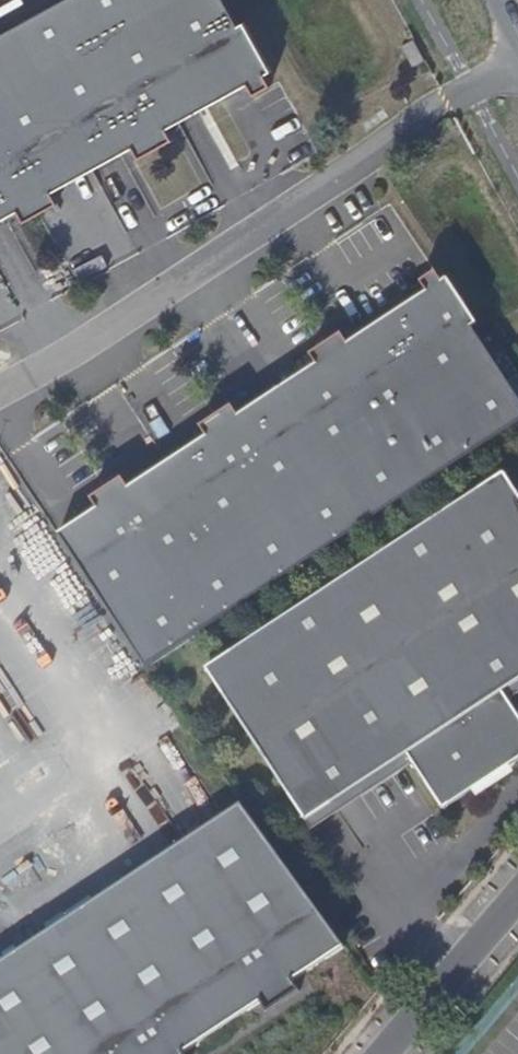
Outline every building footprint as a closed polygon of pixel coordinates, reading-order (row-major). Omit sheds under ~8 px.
[(18,222),(24,232),(58,213),(52,202),(134,157),(140,167),(174,148),(168,137),(248,93),(254,103),(271,94),(265,84),(271,80),(235,28),(241,25),(225,0),(67,0),(0,37),(0,232),(18,222)] [(145,670),(517,425),(517,397),(473,328),(478,324),(444,272),(437,276),(431,266),(415,276),(422,286),(345,337),(338,326),(305,348),(312,358),(234,409),(228,399),(195,421),(201,431),(124,481),(118,471),(85,492),(91,503),(50,529),(145,670)] [(208,668),(308,820),(400,760),(436,815),(517,761),(517,691),(514,685),(517,682),(517,490),(506,472),(208,668)] [(0,965),(0,1053),(183,1053),(344,949),(248,803),(0,965)]
